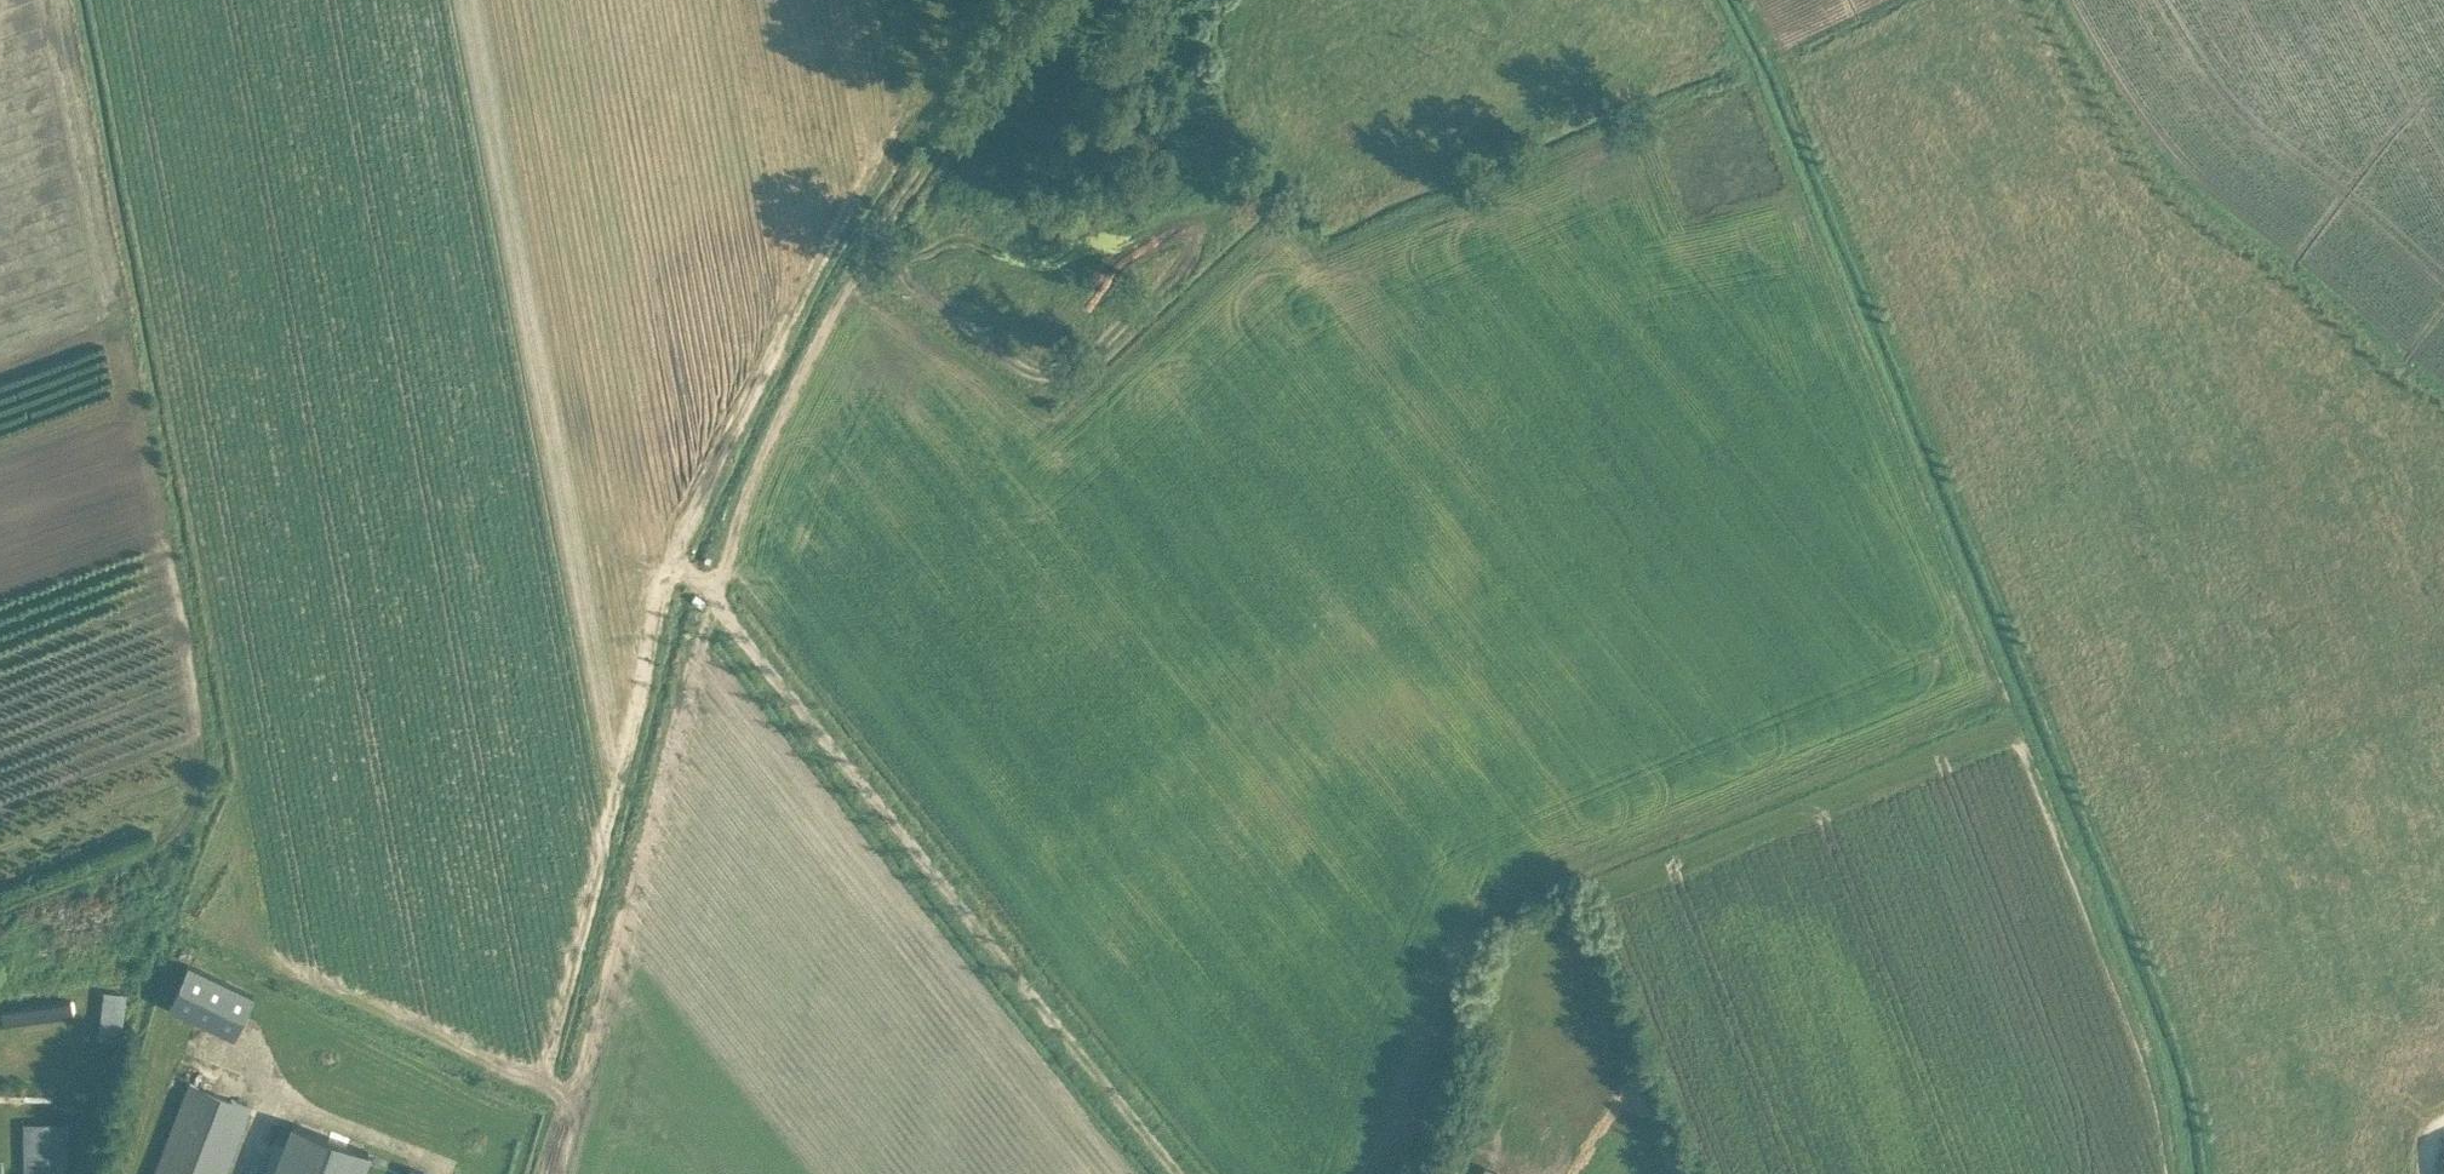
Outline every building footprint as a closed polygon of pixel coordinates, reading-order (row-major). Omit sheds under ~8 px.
[(233,1035),(254,991),(189,960),(168,1004),(233,1035)] [(101,1032),(123,1035),(130,990),(109,987),(101,1032)] [(250,1104),(190,1081),(153,1173),(222,1173),(250,1104)] [(26,1167),(68,1166),(67,1118),(25,1119),(26,1167)] [(267,1173),(355,1173),(365,1147),(289,1118),(267,1173)] [(408,1173),(435,1173),(412,1165),(408,1173)]
